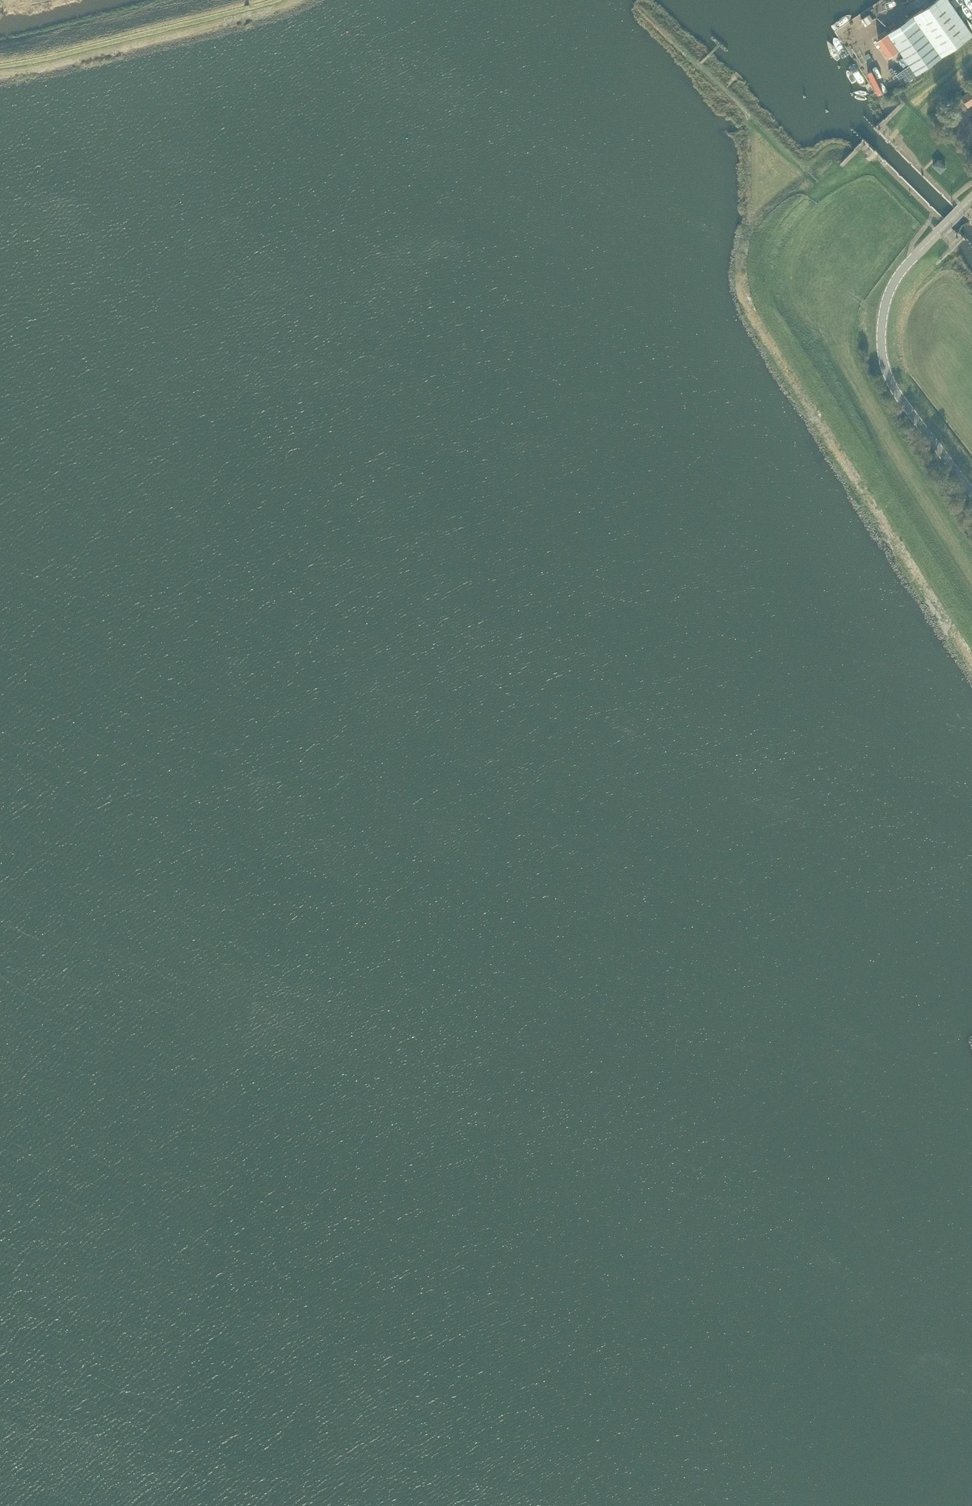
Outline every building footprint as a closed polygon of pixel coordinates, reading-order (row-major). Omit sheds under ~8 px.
[(878,39),(889,56),(899,49),(910,64),(916,73),(971,35),(971,32),(950,0),(934,0),(887,32),(878,39)] [(910,64),(897,74),(903,82),(916,73),(910,64)] [(961,96),(967,105),(971,102),(971,89),(961,96)] [(937,158),(932,164),(940,172),(945,166),(937,158)]
